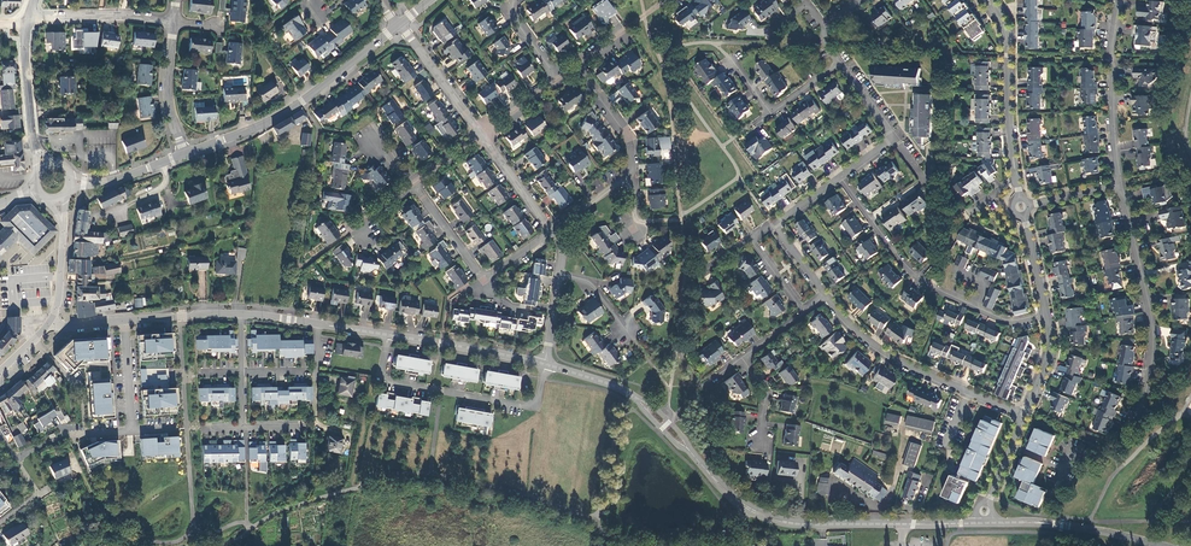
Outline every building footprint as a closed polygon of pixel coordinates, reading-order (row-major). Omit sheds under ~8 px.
[(213,0),(191,0),(190,11),(212,14),(213,0)] [(232,9),(231,13),(231,21),(244,23),(246,1),(232,0),(232,9)] [(271,1),(275,7),(277,6),(280,10),(286,5),(287,0),(272,0),(271,1)] [(351,0),(352,2),(346,7),(350,11),(351,10),(354,14),(361,9),(362,10),(367,7),(363,2),(364,2),(363,0),(351,0)] [(488,0),(468,0),(475,9),(483,3),(488,0)] [(545,14),(549,11),(548,9),(541,0),(537,3),(537,2),(532,6),(532,7),(526,11),(529,15),(528,16),(532,21),(544,13),(545,14)] [(541,0),(548,9),(552,7),(552,8),(563,0),(541,0)] [(716,0),(696,0),(693,2),(698,8),(701,6),(703,9),(706,10),(713,4),(714,6),(718,3),(716,0)] [(773,0),(764,0),(760,3),(755,7),(758,11),(754,14),(759,21),(768,14),(769,15),(774,11),(774,10),(778,7),(773,0)] [(899,4),(899,6),(901,10),(903,10),(908,7),(908,5),(915,0),(896,0),(899,4)] [(962,0),(960,0),(950,7),(958,18),(969,10),(971,9),(967,4),(965,5),(964,3),(962,0)] [(1025,8),(1038,8),(1038,0),(1027,0),(1027,3),(1025,3),(1025,8)] [(607,18),(613,13),(611,9),(604,1),(592,10),(599,18),(598,20),(600,23),(606,24),(607,18)] [(1164,2),(1149,1),(1148,5),(1148,9),(1138,8),(1137,16),(1147,17),(1147,22),(1154,22),(1154,21),(1156,19),(1160,20),(1160,14),(1163,14),(1164,2)] [(697,14),(689,4),(685,7),(686,9),(683,11),(682,9),(675,14),(677,16),(674,18),(674,21),(677,25),(680,26),(687,21),(689,23),(694,19),(692,17),(697,14)] [(873,15),(873,18),(880,27),(893,18),(885,7),(880,10),(881,11),(878,13),(876,14),(873,15)] [(1038,22),(1038,8),(1025,8),(1025,13),(1027,13),(1027,21),(1028,21),(1038,22)] [(750,21),(743,10),(730,19),(730,23),(728,24),(727,30),(733,31),(735,30),(740,30),(741,26),(743,24),(744,25),(750,21)] [(975,15),(973,16),(969,10),(958,18),(966,29),(979,20),(975,15)] [(1083,19),(1083,30),(1096,30),(1097,30),(1097,17),(1095,15),(1095,10),(1088,10),(1088,12),(1083,12),(1082,14),(1082,17),(1083,19)] [(587,36),(595,30),(584,15),(572,24),(574,27),(569,30),(576,40),(585,33),(587,36)] [(295,42),(308,33),(301,23),(302,23),(298,17),(282,28),(286,32),(288,32),(295,42)] [(493,26),(487,17),(477,25),(487,37),(498,29),(494,25),(493,26)] [(333,33),(328,36),(336,48),(341,44),(339,41),(342,40),(353,32),(344,20),(331,30),(333,33)] [(442,44),(457,33),(454,29),(452,31),(444,20),(433,28),(432,32),(438,40),(439,39),(442,44)] [(982,35),(985,32),(980,25),(982,24),(979,20),(966,29),(975,42),(983,37),(982,35)] [(1039,22),(1038,22),(1028,21),(1027,30),(1025,30),(1025,35),(1039,35),(1039,22)] [(1157,27),(1135,25),(1134,35),(1137,35),(1137,39),(1135,38),(1135,45),(1141,45),(1141,47),(1151,48),(1151,42),(1156,42),(1157,27)] [(72,48),(98,49),(99,32),(88,32),(88,29),(72,29),(72,48)] [(1083,30),(1079,30),(1079,39),(1080,41),(1080,48),(1094,48),(1094,40),(1092,40),(1093,36),(1096,36),(1096,30),(1083,30)] [(53,32),(47,33),(47,44),(53,44),(53,51),(66,50),(65,33),(53,33),(53,32)] [(110,35),(110,34),(103,32),(101,47),(117,49),(119,36),(110,35)] [(154,48),(156,35),(135,33),(134,46),(154,48)] [(1039,49),(1039,35),(1025,35),(1025,40),(1027,40),(1027,48),(1039,49)] [(336,48),(328,36),(323,40),(321,37),(308,47),(317,58),(327,51),(330,49),(332,51),(336,48)] [(568,45),(561,36),(556,39),(554,37),(546,43),(551,49),(553,47),(557,53),(563,48),(564,49),(568,45)] [(506,42),(503,37),(492,45),(496,51),(495,55),(501,57),(501,55),(505,56),(508,54),(509,48),(506,42)] [(211,55),(212,42),(192,39),(190,52),(211,55)] [(454,60),(458,64),(472,54),(468,49),(465,51),(456,40),(444,48),(450,55),(448,56),(452,61),(454,60)] [(230,43),(229,52),(229,56),(228,65),(240,66),(243,45),(230,43)] [(620,73),(621,75),(628,70),(629,72),(633,73),(639,68),(640,64),(637,61),(637,59),(635,57),(634,57),(631,52),(623,58),(625,61),(623,63),(620,61),(614,65),(620,73)] [(401,58),(400,58),(391,64),(405,83),(416,76),(410,68),(409,68),(407,64),(406,65),(401,58)] [(310,70),(302,59),(292,68),(299,78),(310,70)] [(532,70),(526,61),(515,69),(522,79),(527,75),(526,74),(532,70)] [(614,65),(611,61),(607,64),(599,70),(606,80),(614,74),(616,76),(620,73),(614,65)] [(705,61),(696,67),(698,70),(698,72),(701,77),(703,76),(705,80),(704,81),(707,86),(712,83),(720,77),(717,73),(718,72),(713,64),(711,65),(709,62),(707,64),(705,61)] [(763,77),(766,82),(776,74),(766,61),(764,61),(757,65),(757,68),(759,71),(762,74),(763,77)] [(14,62),(2,63),(0,63),(0,66),(2,65),(3,75),(15,74),(14,62)] [(471,79),(475,83),(483,77),(487,75),(477,62),(467,69),(473,77),(471,79)] [(971,76),(976,76),(990,76),(990,71),(989,71),(989,67),(990,67),(991,63),(977,62),(976,65),(972,65),(971,76)] [(150,87),(152,67),(139,65),(137,85),(150,87)] [(887,69),(877,68),(877,72),(878,72),(878,76),(870,75),(872,76),(872,79),(876,84),(877,84),(877,86),(905,88),(905,90),(905,84),(910,84),(910,86),(921,86),(920,76),(921,69),(911,68),(911,70),(906,69),(906,68),(885,67),(887,67),(887,69)] [(1044,68),(1028,68),(1028,70),(1028,74),(1030,76),(1030,83),(1028,83),(1028,89),(1043,89),(1043,83),(1041,83),(1041,76),(1044,74),(1044,68)] [(1083,69),(1081,71),(1081,75),(1083,77),(1083,89),(1098,89),(1098,83),(1095,83),(1095,82),(1096,81),(1095,79),(1095,71),(1090,71),(1088,69),(1083,69)] [(1159,70),(1134,69),(1134,78),(1139,78),(1140,80),(1139,87),(1148,87),(1149,85),(1151,85),(1156,80),(1156,78),(1159,78),(1159,70)] [(196,91),(198,72),(185,71),(183,90),(196,91)] [(362,80),(357,83),(360,87),(366,95),(371,92),(369,90),(382,81),(374,71),(367,76),(361,79),(362,80)] [(776,74),(766,82),(769,86),(770,85),(775,92),(774,94),(776,97),(778,97),(784,94),(784,91),(787,89),(788,87),(782,77),(783,77),(779,72),(776,74)] [(729,78),(725,73),(720,77),(712,83),(715,87),(718,85),(721,89),(723,90),(727,96),(729,96),(738,90),(733,83),(734,83),(730,77),(729,78)] [(72,78),(72,74),(66,74),(66,78),(59,78),(59,94),(73,94),(73,87),(76,87),(77,85),(73,85),(73,78),(72,78)] [(515,85),(509,76),(496,85),(501,93),(504,90),(506,92),(515,85)] [(990,76),(976,76),(976,91),(990,91),(990,86),(989,86),(989,83),(990,83),(990,76)] [(423,102),(433,95),(431,91),(428,86),(427,86),(423,81),(414,87),(421,98),(421,99),(423,102)] [(278,92),(272,82),(257,91),(264,102),(269,99),(269,98),(278,92)] [(627,83),(617,91),(627,104),(637,97),(627,83)] [(821,96),(828,106),(833,102),(832,100),(843,93),(840,88),(840,86),(838,83),(835,83),(832,85),(832,87),(824,92),(825,93),(821,96)] [(493,100),(497,96),(490,86),(477,95),(484,105),(492,99),(493,100)] [(345,91),(347,94),(342,98),(340,98),(336,100),(344,111),(346,113),(352,109),(350,107),(362,98),(362,97),(366,95),(360,87),(356,90),(354,87),(351,90),(349,88),(345,91)] [(246,102),(245,88),(224,89),(225,103),(246,102)] [(564,96),(562,97),(569,108),(574,105),(576,106),(582,101),(573,88),(568,92),(569,93),(565,97),(564,96)] [(1043,89),(1028,89),(1028,94),(1027,94),(1027,100),(1028,100),(1028,104),(1028,110),(1041,110),(1041,95),(1043,95),(1043,89)] [(1083,89),(1081,89),(1081,98),(1082,100),(1084,100),(1084,105),(1096,105),(1096,95),(1098,95),(1098,89),(1083,89)] [(12,90),(0,91),(2,110),(14,109),(12,90)] [(925,95),(915,93),(915,105),(917,105),(917,109),(913,109),(912,118),(912,133),(915,133),(915,137),(924,150),(924,147),(924,146),(930,142),(929,140),(929,138),(932,138),(932,109),(931,109),(931,105),(932,105),(933,95),(925,95)] [(987,95),(977,95),(977,110),(991,110),(991,104),(989,104),(990,100),(991,100),(991,95),(987,95)] [(744,102),(740,96),(728,105),(735,115),(737,115),(740,120),(745,116),(746,114),(750,111),(750,108),(748,105),(746,105),(745,106),(743,102),(744,102)] [(154,118),(151,97),(138,99),(141,119),(154,118)] [(569,108),(562,97),(557,101),(560,105),(559,107),(562,111),(565,111),(569,108)] [(1151,97),(1132,97),(1132,105),(1135,105),(1135,107),(1133,108),(1133,114),(1139,114),(1140,116),(1147,116),(1148,114),(1149,110),(1151,108),(1151,97)] [(342,117),(346,114),(346,113),(344,111),(336,100),(332,103),(331,102),(325,106),(326,107),(318,112),(318,111),(314,114),(319,122),(323,119),(327,120),(338,112),(342,117)] [(389,121),(392,125),(403,117),(398,111),(399,110),(392,100),(381,108),(386,115),(384,117),(387,122),(389,121)] [(439,122),(448,116),(445,112),(446,111),(442,106),(441,107),(437,100),(427,107),(436,118),(434,119),(437,124),(439,122)] [(804,106),(798,110),(805,120),(815,113),(816,115),(821,111),(813,100),(809,103),(808,102),(804,105),(804,106)] [(216,107),(205,108),(204,103),(195,104),(196,108),(195,109),(196,122),(216,120),(216,107)] [(307,118),(305,115),(303,110),(281,123),(273,128),(277,135),(307,118)] [(991,110),(977,110),(976,124),(990,124),(990,119),(989,119),(989,116),(991,116),(991,110)] [(658,125),(648,111),(635,120),(646,134),(658,125)] [(587,131),(592,138),(603,130),(604,130),(601,126),(598,127),(594,122),(596,119),(592,113),(587,117),(582,128),(587,131)] [(450,139),(459,132),(453,124),(454,124),(451,120),(452,119),(449,115),(448,116),(439,122),(442,126),(441,127),(450,139)] [(18,116),(6,117),(0,117),(0,127),(0,130),(19,128),(18,116)] [(525,126),(532,137),(546,127),(539,117),(533,122),(531,119),(527,122),(528,124),(525,126)] [(1084,118),(1083,120),(1083,123),(1085,124),(1086,136),(1099,135),(1098,130),(1097,124),(1096,125),(1095,117),(1084,118)] [(118,128),(118,127),(119,118),(110,119),(110,128),(118,128)] [(797,130),(789,118),(784,121),(785,123),(777,129),(783,138),(785,138),(797,130)] [(69,119),(46,119),(46,131),(47,131),(54,131),(60,131),(60,130),(64,130),(64,131),(73,131),(75,128),(83,128),(83,119),(69,119)] [(1040,119),(1027,120),(1028,127),(1029,127),(1029,131),(1028,131),(1029,142),(1041,141),(1041,126),(1042,125),(1042,121),(1040,119)] [(311,125),(308,120),(302,124),(306,131),(312,128),(311,125)] [(402,142),(405,147),(415,140),(413,136),(414,135),(410,130),(410,128),(406,122),(395,129),(400,136),(399,137),(403,142),(402,142)] [(856,133),(862,141),(865,139),(865,138),(869,135),(869,134),(872,131),(867,123),(858,129),(856,126),(852,128),(856,133)] [(988,129),(978,128),(978,142),(992,142),(992,137),(991,137),(991,133),(992,133),(992,129),(988,129)] [(1134,143),(1135,149),(1137,149),(1149,147),(1148,142),(1147,142),(1147,136),(1148,135),(1147,129),(1141,130),(1139,128),(1134,129),(1133,130),(1133,134),(1135,135),(1135,138),(1134,138),(1135,143),(1134,143)] [(527,137),(521,129),(518,132),(516,130),(505,138),(512,147),(522,139),(523,140),(527,137)] [(607,136),(603,130),(592,138),(592,139),(594,142),(592,144),(597,151),(601,149),(603,152),(606,156),(613,151),(616,148),(612,142),(611,142),(610,140),(611,140),(608,135),(607,136)] [(857,144),(862,141),(856,133),(852,136),(851,134),(842,140),(848,149),(852,146),(852,147),(857,144)] [(1086,136),(1084,136),(1085,145),(1087,146),(1087,154),(1099,153),(1098,144),(1100,144),(1099,135),(1086,136)] [(146,149),(142,136),(122,142),(126,155),(146,149)] [(753,143),(747,147),(753,155),(757,153),(762,154),(763,156),(774,148),(765,136),(759,140),(760,142),(758,143),(756,139),(753,141),(753,143)] [(657,138),(646,139),(646,148),(645,148),(645,155),(652,154),(653,157),(659,157),(658,145),(657,145),(657,138)] [(432,154),(422,141),(411,149),(414,152),(413,153),(416,157),(419,155),(423,161),(432,154)] [(1041,141),(1029,142),(1030,147),(1029,147),(1030,152),(1031,161),(1037,160),(1037,159),(1043,159),(1044,157),(1044,154),(1042,153),(1041,141)] [(13,155),(21,154),(20,142),(4,143),(5,156),(13,155)] [(992,142),(978,142),(974,142),(974,150),(975,151),(979,151),(978,157),(984,157),(991,157),(991,149),(993,149),(993,142),(992,142)] [(328,157),(328,162),(334,163),(342,164),(343,160),(344,160),(345,154),(344,154),(346,145),(334,143),(332,158),(328,157)] [(819,149),(828,162),(832,159),(831,158),(836,155),(835,154),(839,152),(833,143),(824,150),(822,147),(819,149)] [(535,147),(524,156),(527,160),(528,160),(535,170),(545,162),(535,147)] [(1149,147),(1137,149),(1137,155),(1139,155),(1139,158),(1139,159),(1137,159),(1138,168),(1140,170),(1145,170),(1147,167),(1151,166),(1150,159),(1151,158),(1151,153),(1153,153),(1152,147),(1149,147)] [(585,168),(590,164),(578,149),(573,152),(575,154),(570,158),(572,161),(567,164),(574,173),(579,168),(580,169),(584,166),(585,168)] [(671,150),(661,149),(660,158),(670,159),(671,150)] [(823,165),(828,162),(819,149),(814,152),(817,156),(808,161),(814,169),(818,167),(819,168),(823,165)] [(14,165),(15,171),(23,170),(21,154),(13,155),(5,156),(0,156),(0,167),(14,165)] [(224,177),(224,178),(225,178),(247,171),(241,155),(231,158),(234,169),(234,170),(236,169),(238,174),(233,176),(232,174),(230,173),(226,175),(224,177)] [(486,168),(487,168),(481,160),(480,161),(476,155),(465,163),(470,171),(471,170),(476,176),(486,168)] [(1097,158),(1083,160),(1084,167),(1085,168),(1086,174),(1093,173),(1094,174),(1099,174),(1097,164),(1098,164),(1097,158)] [(984,166),(984,165),(979,168),(984,174),(990,183),(996,180),(994,178),(993,176),(994,175),(998,172),(993,166),(995,164),(995,159),(991,159),(988,159),(987,164),(984,166)] [(884,167),(878,172),(886,182),(889,180),(895,181),(896,175),(900,173),(893,162),(887,166),(888,167),(885,169),(884,167)] [(333,180),(332,189),(344,190),(346,176),(348,177),(349,165),(342,164),(334,163),(332,178),(333,180)] [(662,164),(646,165),(647,171),(648,171),(648,176),(647,176),(647,179),(649,179),(649,184),(662,183),(660,169),(662,169),(662,164)] [(1050,166),(1037,168),(1037,173),(1038,179),(1040,178),(1041,185),(1053,183),(1051,169),(1050,166)] [(379,190),(391,181),(386,175),(385,176),(382,172),(384,171),(380,167),(374,171),(371,168),(359,176),(362,180),(369,181),(371,179),(379,190)] [(808,178),(813,175),(807,167),(803,170),(802,168),(793,174),(799,182),(802,180),(803,181),(808,178)] [(489,173),(486,168),(476,176),(474,176),(480,183),(481,183),(486,189),(497,181),(490,173),(489,173)] [(984,174),(979,168),(975,171),(976,172),(970,176),(970,175),(966,178),(977,193),(981,190),(980,188),(979,186),(980,185),(984,182),(980,177),(984,174)] [(545,170),(537,176),(539,180),(537,182),(545,193),(554,186),(546,175),(547,174),(545,170)] [(247,171),(225,178),(224,178),(225,181),(229,182),(227,185),(228,188),(231,190),(232,194),(250,188),(247,177),(249,176),(247,171)] [(776,191),(782,199),(785,197),(785,196),(790,193),(789,192),(793,189),(793,190),(798,187),(788,174),(784,177),(787,181),(779,187),(777,184),(773,187),(776,191)] [(878,191),(883,188),(873,174),(867,178),(868,179),(859,185),(867,197),(869,197),(872,195),(872,193),(877,190),(878,191)] [(454,191),(445,178),(432,187),(436,192),(437,191),(443,199),(454,191)] [(956,186),(952,186),(952,188),(957,195),(961,192),(964,196),(967,194),(969,193),(970,195),(972,197),(977,193),(966,178),(962,181),(962,182),(956,186)] [(185,192),(189,205),(207,198),(202,186),(201,186),(201,184),(195,186),(196,188),(185,192)] [(502,190),(498,185),(487,193),(492,200),(493,199),(498,206),(509,198),(503,190),(502,190)] [(1154,186),(1142,189),(1143,195),(1151,193),(1152,197),(1152,199),(1152,200),(1152,201),(1153,201),(1154,201),(1154,202),(1155,203),(1155,204),(1156,205),(1160,204),(1161,206),(1165,205),(1167,204),(1167,202),(1173,197),(1170,193),(1172,192),(1166,185),(1163,187),(1161,189),(1160,189),(1160,190),(1160,191),(1160,192),(1158,192),(1157,188),(1157,186),(1154,187),(1154,186)] [(122,189),(121,187),(97,199),(102,209),(132,195),(128,187),(122,189)] [(561,187),(548,196),(550,200),(553,198),(561,209),(571,201),(561,187)] [(663,189),(649,190),(650,196),(648,196),(649,202),(650,202),(650,210),(659,209),(659,208),(663,208),(663,202),(665,200),(664,195),(663,194),(663,189)] [(777,202),(782,199),(776,191),(772,194),(771,193),(762,199),(768,207),(771,204),(772,205),(777,202)] [(347,212),(348,202),(350,203),(351,196),(332,193),(324,192),(322,200),(329,201),(328,209),(347,212)] [(902,205),(910,216),(918,210),(919,208),(926,203),(919,193),(907,203),(906,202),(902,205)] [(841,211),(843,212),(847,209),(841,201),(841,200),(838,196),(826,204),(830,210),(832,211),(835,214),(840,210),(841,211)] [(162,215),(156,200),(151,202),(151,203),(145,205),(146,206),(142,207),(141,206),(137,208),(137,209),(141,220),(148,217),(150,218),(156,215),(156,217),(162,215)] [(460,219),(463,223),(472,216),(470,212),(469,212),(461,200),(451,207),(457,215),(456,215),(459,220),(460,219)] [(1106,201),(1100,202),(1099,204),(1095,205),(1096,212),(1095,214),(1096,219),(1096,223),(1097,225),(1112,221),(1110,212),(1108,211),(1106,201)] [(752,211),(745,202),(734,210),(741,221),(746,218),(745,217),(752,211)] [(411,228),(422,220),(417,213),(411,206),(409,207),(407,205),(400,210),(403,214),(401,216),(403,219),(405,220),(408,224),(407,224),(411,228)] [(523,219),(524,219),(518,210),(517,211),(513,206),(502,214),(507,221),(509,221),(513,227),(523,219)] [(4,227),(0,231),(0,250),(2,248),(3,249),(8,243),(7,242),(13,236),(17,240),(32,255),(55,232),(30,207),(16,208),(0,223),(4,227)] [(78,214),(77,221),(87,223),(89,212),(87,212),(85,207),(79,211),(78,214)] [(1181,207),(1159,211),(1161,220),(1169,218),(1169,220),(1170,222),(1168,222),(1166,224),(1167,228),(1169,229),(1173,228),(1175,229),(1186,227),(1181,207)] [(882,220),(890,231),(892,231),(895,229),(896,227),(902,222),(903,224),(907,221),(898,208),(894,211),(893,210),(888,214),(889,215),(882,220)] [(733,227),(738,223),(730,213),(720,221),(721,223),(717,226),(720,230),(721,230),(725,235),(734,228),(733,227)] [(1061,213),(1049,215),(1051,224),(1050,225),(1051,230),(1052,230),(1053,235),(1063,232),(1067,232),(1065,227),(1064,227),(1062,220),(1063,219),(1063,215),(1061,214),(1061,213)] [(858,223),(853,217),(843,224),(851,235),(849,236),(852,240),(864,232),(861,228),(858,223)] [(324,239),(328,245),(340,236),(336,230),(335,230),(332,226),(330,224),(327,219),(324,218),(320,221),(323,225),(318,228),(322,233),(321,237),(323,240),(324,239)] [(527,224),(523,219),(513,227),(512,228),(517,235),(518,234),(523,240),(534,232),(528,224),(527,224)] [(87,223),(77,221),(73,243),(75,243),(88,243),(89,233),(86,233),(87,224),(87,223)] [(809,243),(817,237),(815,234),(816,232),(814,228),(811,230),(804,221),(795,227),(800,233),(801,232),(806,239),(809,243)] [(1112,221),(1097,225),(1098,230),(1100,230),(1102,239),(1114,236),(1112,228),(1114,227),(1112,221)] [(134,233),(131,225),(117,229),(120,238),(134,233)] [(475,241),(478,245),(486,239),(483,235),(481,236),(474,225),(465,232),(473,243),(475,241)] [(424,250),(436,241),(433,237),(434,236),(431,231),(429,232),(425,226),(415,233),(423,243),(420,245),(424,250)] [(969,230),(965,228),(958,239),(966,243),(965,244),(970,246),(976,231),(972,229),(971,231),(969,230)] [(598,251),(600,254),(602,252),(612,245),(608,239),(606,238),(601,231),(597,234),(596,233),(590,237),(598,249),(598,251)] [(716,247),(721,244),(712,231),(707,235),(707,236),(700,241),(700,243),(706,252),(715,246),(716,247)] [(981,233),(976,231),(970,246),(973,247),(974,248),(975,247),(981,250),(986,238),(982,236),(980,235),(981,233)] [(1053,235),(1048,236),(1049,241),(1050,241),(1052,247),(1051,249),(1051,253),(1053,254),(1066,251),(1064,243),(1065,241),(1063,232),(1053,235)] [(103,243),(103,234),(89,233),(88,243),(98,243),(103,244),(103,243)] [(103,243),(110,242),(111,236),(112,236),(112,234),(111,234),(111,235),(103,234),(103,243)] [(4,254),(17,240),(13,236),(7,242),(8,243),(3,249),(2,248),(0,250),(0,258),(4,254)] [(648,250),(657,262),(661,259),(660,257),(665,253),(666,253),(670,251),(670,244),(665,238),(657,244),(656,242),(651,246),(652,247),(648,250)] [(991,240),(986,238),(981,250),(988,253),(987,254),(991,256),(998,241),(994,239),(993,241),(991,240)] [(1171,238),(1156,241),(1158,247),(1159,246),(1161,254),(1160,255),(1162,261),(1168,260),(1169,260),(1175,259),(1173,252),(1174,252),(1175,250),(1174,244),(1173,244),(1171,238)] [(817,254),(816,255),(820,262),(829,256),(822,246),(825,244),(821,240),(812,247),(817,254)] [(502,255),(492,241),(478,250),(481,255),(485,253),(492,263),(502,255)] [(873,245),(870,241),(858,249),(862,255),(864,254),(868,261),(878,253),(874,247),(873,245)] [(1003,243),(998,241),(991,256),(996,258),(996,257),(1003,260),(1008,250),(1008,248),(1004,246),(1002,245),(1003,243)] [(88,243),(75,243),(74,257),(85,258),(86,257),(91,257),(97,254),(98,243),(88,243)] [(345,248),(342,244),(332,252),(335,257),(335,256),(343,267),(350,268),(352,257),(349,253),(350,252),(346,247),(345,248)] [(617,248),(614,244),(612,245),(602,252),(605,256),(604,258),(609,264),(611,263),(622,264),(624,253),(618,252),(616,249),(617,248)] [(931,255),(919,244),(910,253),(922,264),(931,255)] [(381,255),(376,258),(385,270),(396,262),(395,261),(401,256),(394,245),(388,249),(389,250),(381,255)] [(440,270),(452,262),(445,252),(444,253),(439,245),(437,246),(432,250),(432,252),(430,254),(429,257),(431,260),(434,260),(437,263),(436,264),(440,270)] [(238,247),(236,259),(244,261),(246,249),(238,247)] [(648,250),(648,249),(636,258),(633,257),(632,266),(643,268),(645,271),(651,267),(653,269),(659,264),(657,262),(648,250)] [(1116,249),(1102,252),(1103,258),(1104,258),(1107,270),(1121,267),(1120,263),(1120,262),(1119,258),(1118,258),(1116,249)] [(1014,253),(1008,250),(1003,260),(1005,261),(1007,268),(1019,266),(1017,259),(1015,259),(1014,254),(1014,253)] [(219,260),(216,260),(215,274),(236,275),(237,261),(234,260),(234,255),(220,254),(219,260)] [(362,255),(356,254),(355,265),(360,267),(360,271),(369,272),(373,269),(376,270),(377,266),(370,257),(366,260),(364,259),(364,258),(362,257),(362,255)] [(964,257),(960,255),(956,263),(955,264),(960,266),(964,257)] [(188,270),(208,270),(209,256),(189,256),(188,270)] [(747,279),(758,271),(756,267),(755,268),(752,262),(748,260),(749,259),(742,256),(739,262),(740,263),(738,269),(743,272),(745,276),(747,279)] [(969,259),(964,257),(960,266),(965,269),(969,259)] [(540,276),(543,276),(546,261),(535,259),(535,264),(533,263),(532,274),(540,276)] [(90,261),(70,260),(69,273),(78,274),(81,275),(90,275),(90,261)] [(1066,261),(1054,264),(1055,268),(1053,269),(1054,273),(1055,273),(1056,277),(1058,276),(1059,281),(1070,279),(1069,274),(1066,261)] [(837,262),(828,269),(833,277),(832,278),(836,284),(845,277),(838,268),(841,266),(837,262)] [(1190,262),(1190,266),(1189,270),(1188,269),(1178,271),(1177,272),(1177,273),(1178,278),(1181,280),(1182,283),(1180,284),(1181,289),(1183,291),(1189,289),(1190,288),(1190,262)] [(121,273),(119,263),(104,267),(106,276),(121,273)] [(885,269),(883,269),(880,272),(884,277),(882,279),(884,282),(886,283),(892,289),(902,281),(899,277),(897,278),(894,275),(894,274),(892,271),(892,270),(889,265),(885,269)] [(452,286),(455,291),(467,282),(464,277),(464,276),(461,272),(460,273),(455,266),(445,273),(454,285),(452,286)] [(989,268),(985,266),(984,267),(981,276),(985,278),(989,268)] [(1020,271),(1019,266),(1007,268),(1006,269),(1008,276),(1006,276),(1008,280),(1023,277),(1022,273),(1020,273),(1020,271)] [(1107,270),(1104,271),(1105,276),(1107,275),(1108,277),(1110,285),(1122,282),(1121,277),(1119,276),(1119,273),(1122,272),(1121,267),(1107,270)] [(994,270),(989,268),(985,278),(990,280),(994,270)] [(999,272),(994,270),(990,280),(994,282),(995,282),(999,272)] [(78,274),(77,283),(77,288),(88,288),(89,287),(89,283),(90,275),(81,275),(78,274)] [(529,274),(526,289),(541,292),(542,286),(539,286),(540,276),(532,274),(529,274)] [(1024,282),(1023,277),(1008,280),(1009,285),(1010,285),(1011,292),(1024,289),(1023,285),(1022,282),(1024,282)] [(609,290),(616,299),(625,293),(630,294),(632,280),(620,278),(619,284),(616,287),(615,285),(609,290)] [(761,283),(758,278),(746,287),(750,291),(751,290),(755,296),(758,295),(761,299),(767,294),(766,292),(770,290),(766,284),(764,285),(762,282),(761,283)] [(1070,279),(1059,281),(1060,285),(1060,286),(1058,286),(1059,292),(1061,291),(1061,294),(1062,294),(1064,299),(1074,297),(1075,295),(1073,290),(1072,289),(1071,284),(1073,283),(1072,278),(1070,279)] [(722,289),(716,281),(709,287),(711,290),(707,293),(707,291),(699,291),(700,298),(700,301),(701,301),(701,303),(704,307),(711,307),(711,305),(714,305),(718,302),(720,302),(722,300),(723,298),(718,292),(722,289)] [(88,288),(87,302),(98,300),(98,299),(105,299),(105,291),(98,291),(98,287),(89,287),(88,288)] [(316,301),(322,302),(324,289),(309,287),(308,299),(317,300),(316,301)] [(915,291),(910,287),(902,299),(915,309),(919,303),(920,304),(923,299),(915,292),(915,291)] [(992,287),(990,291),(999,295),(1001,291),(992,287)] [(88,288),(77,288),(76,305),(77,305),(87,305),(87,302),(88,288)] [(526,289),(517,288),(516,295),(517,296),(521,297),(524,295),(525,295),(524,305),(535,307),(537,297),(540,297),(541,292),(526,289)] [(340,303),(346,304),(348,292),(333,289),(331,301),(340,302),(340,303)] [(860,308),(863,312),(872,303),(858,289),(849,298),(853,303),(853,302),(856,304),(855,305),(859,309),(860,308)] [(1025,294),(1024,289),(1011,292),(1013,299),(1012,299),(1013,304),(1028,301),(1027,296),(1025,296),(1025,294)] [(990,291),(988,296),(997,300),(999,295),(990,291)] [(365,306),(369,307),(371,295),(358,293),(356,304),(365,305),(365,306)] [(781,303),(775,295),(763,304),(770,313),(769,316),(774,317),(783,310),(780,306),(779,304),(781,303)] [(647,306),(652,313),(661,306),(656,299),(654,301),(650,296),(642,302),(644,306),(647,306)] [(997,300),(988,296),(986,300),(995,305),(997,300)] [(387,310),(393,311),(395,299),(381,297),(379,308),(387,309),(387,310)] [(404,297),(402,298),(401,301),(400,301),(398,312),(407,314),(412,315),(417,316),(419,304),(414,303),(409,303),(410,298),(404,297)] [(597,318),(604,313),(593,298),(587,302),(589,304),(578,312),(582,317),(586,322),(587,322),(596,316),(597,318)] [(142,299),(134,299),(135,308),(142,308),(142,299)] [(1117,299),(1110,301),(1111,307),(1113,308),(1114,312),(1116,313),(1117,317),(1118,323),(1120,322),(1121,328),(1120,329),(1120,334),(1122,335),(1134,334),(1133,326),(1134,326),(1133,320),(1132,316),(1135,315),(1133,306),(1128,307),(1126,299),(1118,300),(1117,299)] [(1175,299),(1173,299),(1173,306),(1173,310),(1174,310),(1174,313),(1174,320),(1180,320),(1180,321),(1182,321),(1182,320),(1187,320),(1187,314),(1189,313),(1189,299),(1186,299),(1175,299)] [(77,305),(77,318),(80,318),(84,318),(89,317),(92,316),(97,315),(96,313),(101,311),(114,309),(112,300),(105,302),(96,303),(93,304),(87,305),(77,305)] [(995,305),(986,300),(984,305),(993,310),(995,305)] [(1028,301),(1013,304),(1014,309),(1015,308),(1016,315),(1025,313),(1029,313),(1028,308),(1027,306),(1029,305),(1028,301)] [(436,318),(437,307),(423,305),(422,316),(427,317),(436,318)] [(479,310),(469,308),(468,312),(467,320),(483,322),(485,307),(480,306),(479,310)] [(661,306),(652,313),(651,321),(652,323),(659,324),(662,322),(664,310),(663,308),(662,308),(661,306)] [(490,308),(485,307),(483,322),(482,327),(487,328),(488,323),(498,325),(499,317),(500,313),(490,311),(490,308)] [(1084,308),(1066,309),(1067,316),(1068,317),(1068,322),(1067,322),(1067,327),(1071,327),(1081,326),(1081,318),(1082,317),(1082,314),(1084,313),(1084,308)] [(451,321),(466,323),(467,320),(468,312),(453,309),(451,321)] [(948,313),(941,311),(938,319),(941,320),(946,318),(951,321),(953,325),(957,323),(961,325),(965,316),(961,314),(960,315),(949,310),(948,313)] [(885,319),(875,311),(868,320),(874,325),(874,326),(879,329),(879,328),(883,331),(890,320),(886,318),(885,319)] [(821,339),(832,330),(827,323),(825,323),(818,315),(814,319),(814,321),(810,323),(810,326),(812,329),(815,329),(818,334),(818,336),(821,339)] [(517,319),(515,330),(520,331),(521,329),(525,330),(524,332),(527,333),(532,331),(534,331),(535,326),(534,326),(535,319),(534,319),(534,318),(527,316),(526,321),(517,319)] [(13,317),(7,317),(6,331),(15,339),(17,336),(20,332),(20,317),(17,317),(13,317)] [(498,325),(498,328),(513,330),(515,319),(499,317),(498,325)] [(981,324),(970,319),(966,328),(971,330),(973,334),(978,333),(982,335),(986,325),(981,323),(981,324)] [(755,335),(746,322),(742,325),(733,332),(732,334),(726,338),(730,343),(732,344),(735,348),(742,343),(742,342),(746,339),(747,340),(755,335)] [(894,323),(886,334),(896,342),(896,341),(901,345),(904,344),(907,340),(906,340),(910,335),(898,326),(898,325),(894,323)] [(991,327),(986,325),(982,335),(991,338),(993,343),(997,341),(998,341),(1001,333),(990,328),(991,327)] [(1081,326),(1071,327),(1072,333),(1071,333),(1072,345),(1074,346),(1086,345),(1085,338),(1086,337),(1086,332),(1088,331),(1087,326),(1081,326)] [(1184,331),(1171,329),(1171,334),(1172,334),(1171,342),(1172,343),(1171,347),(1173,348),(1173,351),(1171,350),(1170,358),(1172,360),(1176,361),(1178,359),(1179,354),(1181,355),(1183,353),(1184,347),(1185,348),(1187,336),(1186,336),(1183,336),(1184,331)] [(7,347),(15,339),(6,331),(0,339),(0,356),(7,347)] [(231,353),(230,341),(235,341),(235,339),(233,337),(235,336),(235,332),(230,332),(230,337),(197,337),(197,351),(207,351),(207,350),(212,350),(212,353),(230,353),(231,353)] [(305,356),(314,356),(315,342),(290,342),(290,344),(281,344),(281,343),(280,343),(280,337),(257,337),(257,332),(252,332),(252,336),(254,337),(252,339),(252,341),(257,341),(257,353),(275,353),(275,351),(280,351),(280,357),(297,357),(297,359),(298,359),(305,359),(305,356)] [(590,351),(593,356),(598,352),(606,346),(603,342),(602,342),(600,339),(598,340),(593,333),(584,339),(591,350),(590,351)] [(839,342),(842,340),(836,333),(819,347),(821,351),(824,351),(831,360),(837,354),(840,355),(846,350),(841,345),(839,342)] [(173,334),(172,334),(138,336),(143,416),(177,414),(176,389),(167,389),(166,378),(168,378),(168,369),(166,369),(165,360),(174,360),(173,334)] [(1029,336),(1019,338),(1016,348),(1031,354),(1033,349),(1027,347),(1029,343),(1029,341),(1030,340),(1030,338),(1029,336)] [(68,371),(67,372),(70,375),(77,368),(85,368),(88,420),(113,418),(108,338),(71,341),(54,356),(68,371)] [(231,353),(230,353),(230,359),(239,359),(239,341),(235,341),(230,341),(231,353)] [(252,341),(249,341),(249,359),(257,359),(257,353),(257,341),(252,341)] [(720,355),(723,353),(715,341),(703,350),(703,351),(699,354),(700,355),(696,358),(705,370),(713,364),(713,365),(719,361),(718,358),(718,356),(720,355)] [(946,347),(935,342),(932,350),(935,352),(937,356),(941,354),(948,357),(952,347),(947,345),(946,347)] [(338,344),(336,354),(363,358),(365,348),(354,346),(354,344),(348,343),(348,345),(338,344)] [(612,348),(609,344),(606,346),(598,352),(603,360),(605,360),(609,367),(613,364),(615,365),(621,360),(615,352),(616,352),(613,347),(612,348)] [(1119,361),(1118,364),(1120,365),(1132,367),(1133,362),(1134,362),(1135,356),(1133,356),(1135,347),(1123,345),(1122,346),(1121,347),(1120,351),(1121,352),(1120,359),(1119,361)] [(1016,348),(1015,347),(1011,357),(1023,362),(1025,357),(1029,358),(1031,354),(1016,348)] [(275,353),(275,360),(298,360),(298,359),(297,359),(297,357),(280,357),(280,351),(275,351),(275,353)] [(967,356),(955,351),(953,357),(952,359),(956,361),(957,365),(962,363),(968,366),(972,356),(967,354),(967,356)] [(769,352),(760,359),(763,364),(762,365),(764,369),(766,367),(768,370),(772,367),(777,363),(769,352)] [(860,356),(856,352),(845,365),(850,370),(853,370),(860,377),(866,370),(865,370),(870,364),(864,358),(863,359),(860,357),(860,356)] [(1083,359),(1071,355),(1069,363),(1068,362),(1067,368),(1068,368),(1067,373),(1070,374),(1080,377),(1081,372),(1079,371),(1083,359)] [(403,358),(401,369),(412,371),(412,375),(421,377),(422,373),(435,375),(437,364),(424,362),(425,357),(415,356),(414,360),(403,358)] [(977,359),(972,356),(968,366),(977,370),(979,374),(983,373),(984,373),(987,365),(976,360),(977,359)] [(1021,366),(1023,362),(1011,357),(1007,366),(1024,373),(1026,368),(1021,366)] [(780,360),(777,363),(772,367),(774,371),(783,364),(780,360)] [(55,370),(48,362),(43,367),(50,375),(55,370)] [(474,366),(464,364),(463,368),(451,366),(450,377),(462,379),(461,383),(470,384),(471,381),(483,383),(485,371),(473,369),(474,366)] [(1132,367),(1120,365),(1118,374),(1119,375),(1118,383),(1130,385),(1131,376),(1133,376),(1134,367),(1132,367)] [(1024,373),(1007,366),(1003,375),(1015,380),(1017,375),(1022,377),(1024,373)] [(37,373),(48,385),(48,386),(55,381),(52,378),(50,375),(43,367),(37,373)] [(798,381),(788,367),(778,374),(784,383),(785,382),(788,386),(790,386),(798,381)] [(883,372),(878,369),(871,381),(876,384),(877,383),(888,389),(894,379),(887,375),(888,374),(883,371),(883,372)] [(516,376),(517,373),(506,371),(506,375),(494,373),(494,374),(492,384),(504,386),(504,391),(513,392),(514,387),(526,389),(528,378),(516,376)] [(40,392),(42,390),(48,385),(37,373),(29,381),(35,388),(38,390),(40,392)] [(741,380),(737,374),(721,385),(726,393),(729,391),(732,395),(737,396),(738,395),(741,399),(742,399),(749,395),(744,388),(743,389),(742,387),(742,385),(739,381),(741,380)] [(1080,377),(1070,374),(1068,379),(1065,378),(1063,383),(1064,383),(1061,390),(1073,395),(1078,383),(1080,384),(1082,378),(1080,377)] [(1013,385),(1015,380),(1003,375),(999,384),(1000,385),(1016,391),(1018,387),(1013,385)] [(351,397),(354,381),(341,378),(338,395),(351,397)] [(24,383),(32,391),(35,388),(29,381),(28,380),(24,383)] [(17,398),(19,396),(27,389),(21,381),(13,387),(17,391),(14,394),(17,398)] [(302,399),(302,385),(295,385),(295,389),(289,389),(289,393),(289,405),(289,406),(297,406),(297,402),(297,399),(302,399)] [(302,385),(302,399),(302,401),(302,402),(313,402),(314,389),(308,389),(308,385),(302,385)] [(1016,391),(1000,385),(996,394),(1008,399),(1010,394),(1014,396),(1016,391)] [(212,389),(212,386),(206,386),(206,389),(200,389),(200,403),(212,403),(212,390),(212,389)] [(219,400),(223,400),(223,386),(217,386),(217,389),(212,389),(212,390),(212,403),(212,406),(219,406),(219,402),(219,400)] [(223,400),(224,402),(223,403),(235,403),(235,389),(229,389),(229,386),(223,386),(223,400)] [(265,402),(265,400),(264,386),(259,386),(259,389),(253,389),(253,403),(265,403),(265,402)] [(265,400),(269,399),(269,402),(269,406),(277,406),(277,405),(277,389),(271,389),(271,386),(264,386),(265,400)] [(20,404),(21,403),(17,398),(14,394),(17,391),(13,387),(4,395),(13,409),(15,414),(17,413),(16,412),(18,410),(20,411),(23,408),(23,407),(20,404)] [(917,389),(912,387),(909,395),(916,398),(915,400),(923,404),(923,403),(928,391),(924,389),(923,391),(921,391),(920,387),(917,389)] [(289,393),(283,393),(283,389),(277,389),(277,405),(277,406),(289,406),(289,405),(289,393)] [(933,393),(928,391),(923,403),(931,407),(932,405),(939,408),(943,400),(938,398),(937,395),(934,396),(932,395),(933,393)] [(1070,399),(1054,392),(1051,399),(1055,401),(1052,409),(1058,412),(1058,411),(1063,413),(1066,404),(1068,405),(1070,399)] [(1104,406),(1102,411),(1113,416),(1115,417),(1117,411),(1115,411),(1118,403),(1120,402),(1121,399),(1121,397),(1108,392),(1103,404),(1104,406)] [(4,395),(0,398),(0,407),(1,407),(5,414),(13,409),(4,395)] [(383,397),(381,409),(434,418),(436,406),(432,405),(427,405),(428,401),(418,400),(418,403),(406,402),(401,401),(401,397),(392,395),(391,399),(383,397)] [(796,399),(783,396),(779,412),(791,415),(794,404),(795,405),(796,399)] [(894,416),(895,409),(882,406),(880,416),(886,417),(887,415),(894,416)] [(65,419),(59,407),(55,410),(58,414),(56,415),(61,421),(65,419)] [(490,427),(498,428),(499,423),(500,417),(492,416),(492,412),(474,409),(474,413),(465,412),(464,419),(466,419),(465,423),(472,424),(471,428),(490,431),(490,427)] [(1102,411),(1098,410),(1096,415),(1098,415),(1095,422),(1096,422),(1093,429),(1105,434),(1108,428),(1107,428),(1108,425),(1110,426),(1112,421),(1111,421),(1113,416),(1102,411)] [(745,412),(732,411),(731,416),(730,416),(729,420),(731,422),(730,431),(736,432),(737,433),(743,434),(744,426),(743,426),(743,424),(745,424),(746,418),(744,418),(745,412)] [(937,419),(908,411),(906,419),(935,425),(937,419)] [(1003,424),(986,416),(961,474),(963,475),(978,481),(1003,424)] [(2,418),(0,419),(0,430),(5,437),(7,441),(10,445),(15,442),(13,438),(9,430),(5,422),(2,418)] [(799,424),(785,422),(784,425),(784,428),(782,438),(781,437),(781,443),(795,445),(797,429),(798,430),(799,424)] [(1055,436),(1038,428),(1029,447),(1029,449),(1046,456),(1050,448),(1045,446),(1047,442),(1051,444),(1055,436)] [(20,435),(13,438),(15,442),(18,448),(23,446),(25,445),(20,435)] [(908,435),(905,445),(914,447),(917,438),(908,435)] [(343,440),(330,437),(327,451),(340,454),(343,440)] [(90,472),(103,466),(119,465),(118,440),(97,442),(80,449),(90,472)] [(291,441),(291,458),(294,458),(294,460),(307,460),(307,444),(298,444),(298,442),(296,442),(296,440),(291,441)] [(217,446),(217,441),(212,441),(212,442),(210,442),(210,446),(203,446),(204,463),(215,463),(215,461),(217,461),(217,446)] [(231,461),(231,446),(231,441),(226,441),(226,442),(224,442),(224,446),(217,446),(217,461),(217,463),(229,463),(229,461),(231,461)] [(231,446),(231,461),(231,463),(243,463),(243,460),(245,460),(245,441),(240,441),(240,442),(238,442),(238,446),(231,446)] [(250,443),(250,460),(252,460),(252,463),(266,462),(266,446),(257,446),(257,444),(254,444),(254,443),(250,443)] [(275,443),(270,443),(270,460),(273,460),(273,463),(286,462),(286,446),(277,446),(277,444),(275,444),(275,443)] [(866,444),(865,447),(881,452),(881,448),(866,444)] [(914,447),(905,445),(901,458),(910,461),(914,447)] [(871,455),(886,459),(887,454),(873,450),(871,455)] [(840,463),(832,457),(826,467),(867,493),(868,491),(875,494),(881,486),(874,481),(874,480),(868,476),(872,469),(846,453),(840,463)] [(795,457),(776,455),(775,469),(793,471),(795,457)] [(1043,464),(1026,456),(1017,477),(1025,480),(1018,497),(1035,504),(1035,505),(1040,507),(1047,489),(1034,484),(1038,476),(1034,474),(1035,470),(1039,472),(1043,464)] [(749,460),(741,459),(741,465),(742,466),(741,473),(750,474),(751,475),(755,476),(755,475),(761,475),(763,463),(757,462),(757,460),(749,459),(749,460)] [(56,480),(72,473),(67,460),(50,467),(56,480)] [(917,471),(907,467),(900,491),(910,494),(917,471)] [(809,489),(816,490),(818,479),(816,478),(817,473),(813,472),(812,478),(811,477),(809,489)] [(960,503),(969,482),(961,479),(959,478),(952,475),(945,496),(960,503)] [(819,477),(817,494),(829,495),(830,478),(819,477)] [(29,535),(22,523),(1,536),(7,545),(18,545),(27,541),(25,538),(29,535)]
